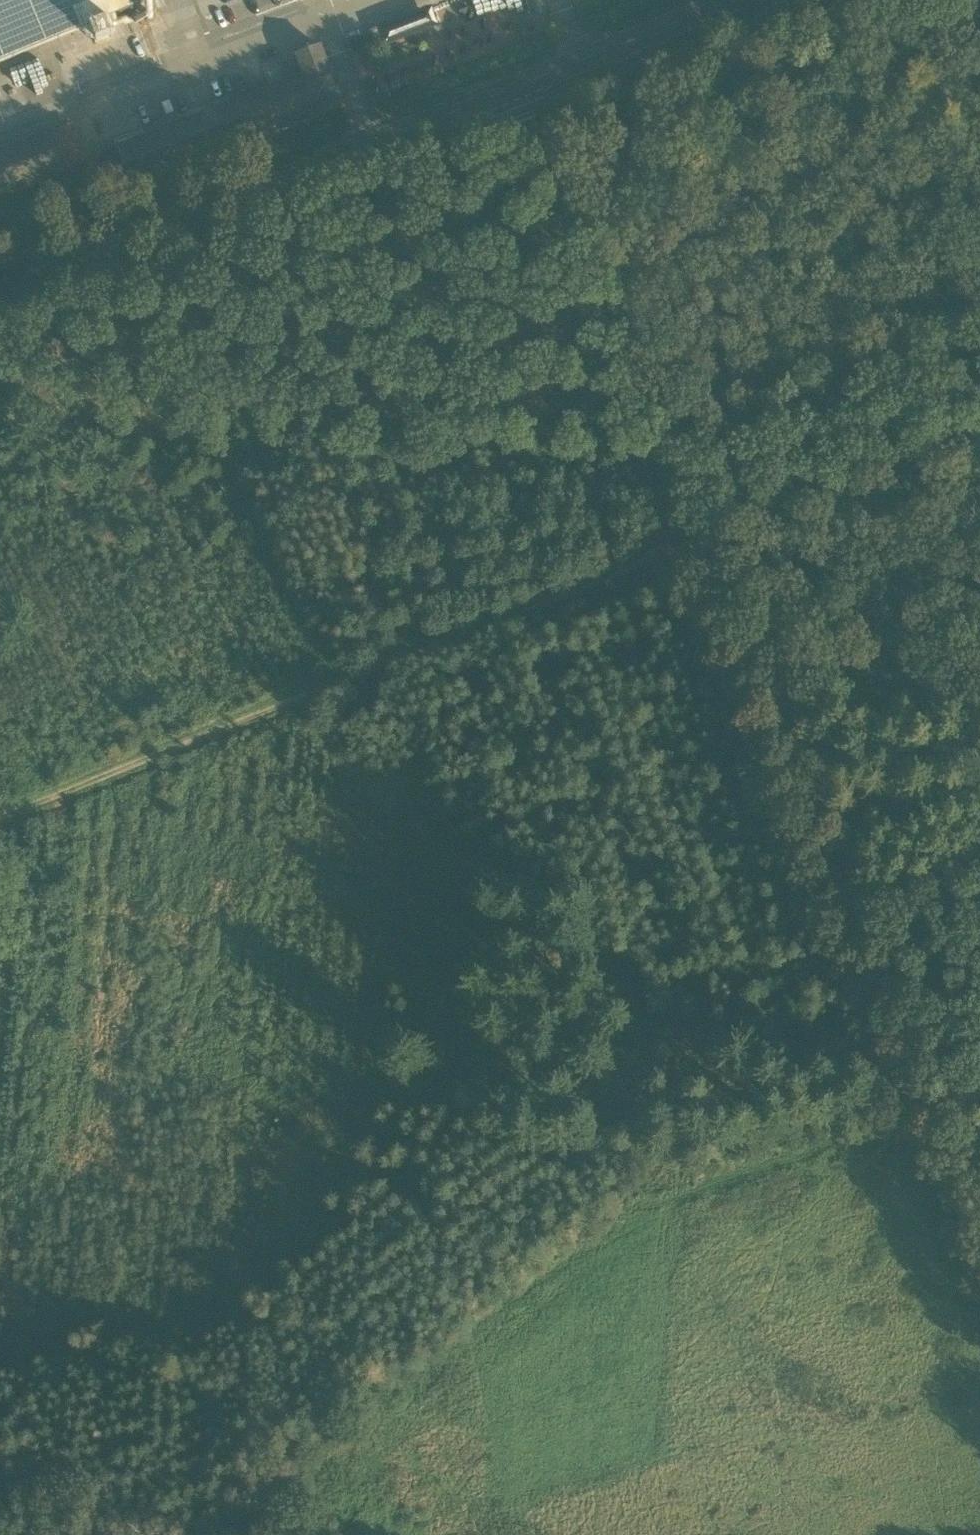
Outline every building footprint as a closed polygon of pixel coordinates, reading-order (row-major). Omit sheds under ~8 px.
[(151,0),(0,0),(0,62),(151,0)] [(381,40),(389,62),(444,41),(436,19),(381,40)] [(305,75),(117,147),(102,153),(102,154),(103,154),(113,181),(128,176),(133,187),(269,135),(343,107),(320,46),(297,55),(305,75)]
